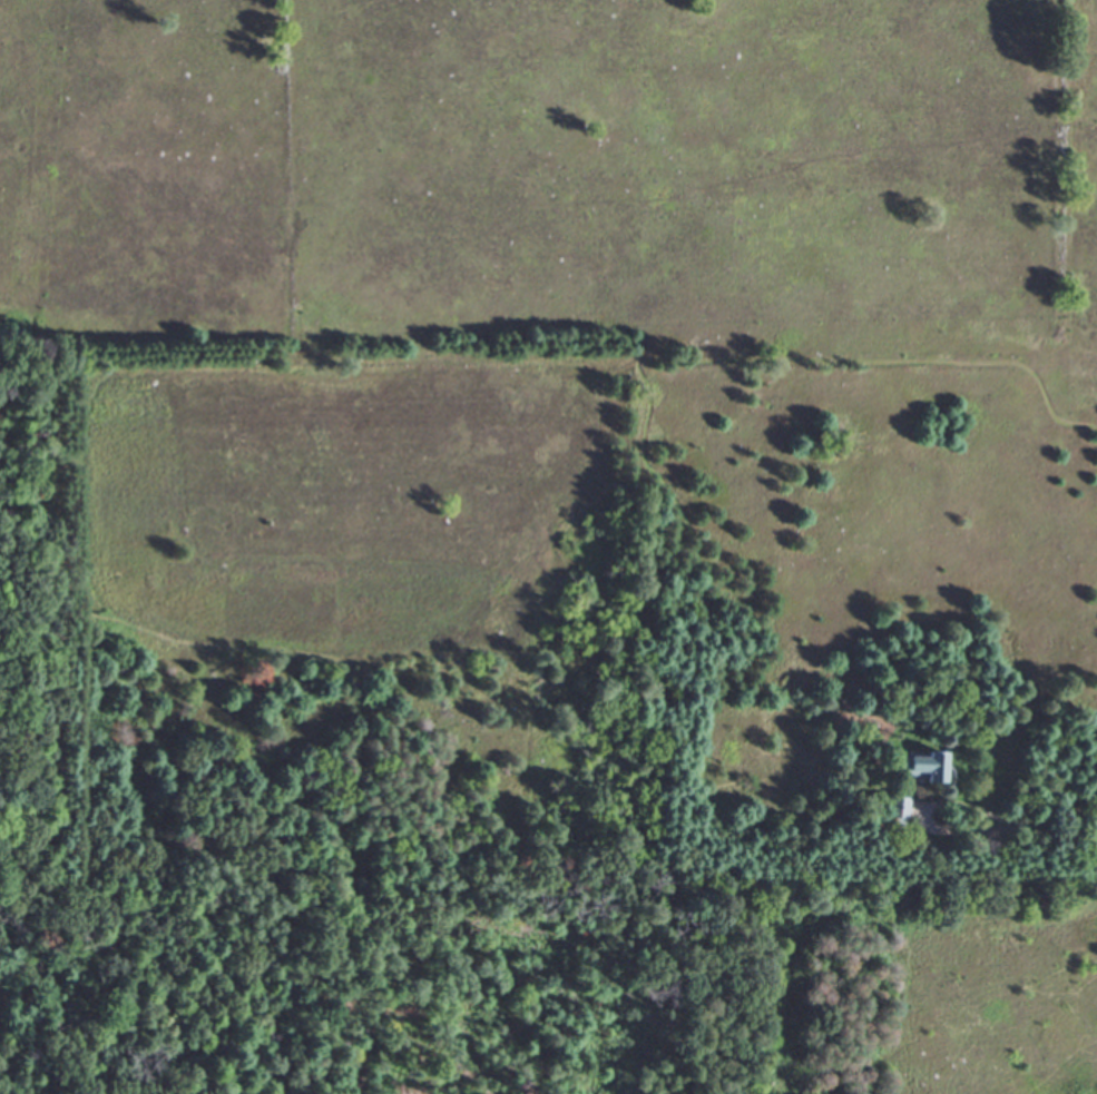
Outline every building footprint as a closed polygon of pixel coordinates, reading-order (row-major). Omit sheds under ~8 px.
[(942,752),(917,751),(917,756),(892,756),(892,774),(917,775),(917,784),(940,784),(942,752)] [(906,826),(906,798),(887,798),(887,826),(906,826)]
